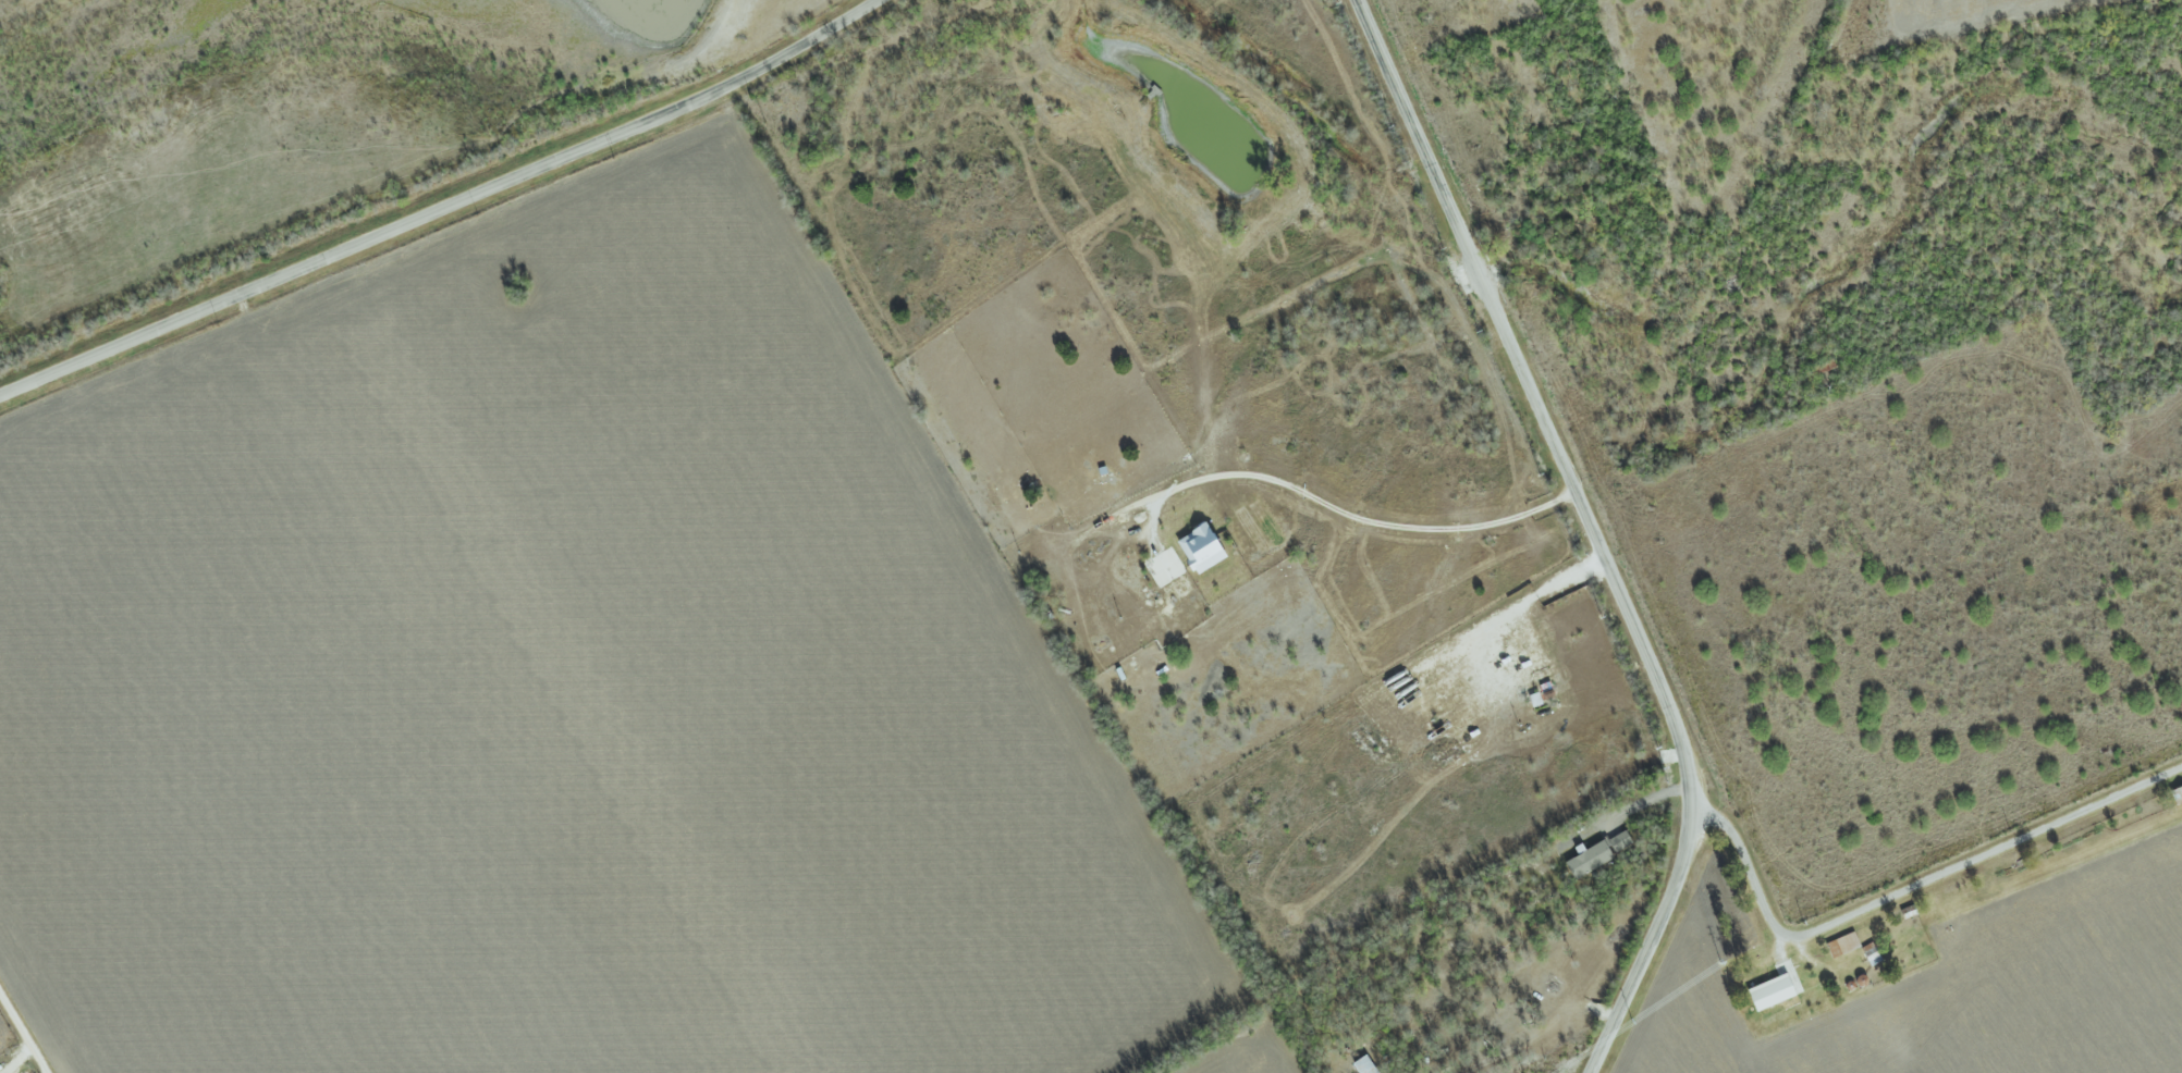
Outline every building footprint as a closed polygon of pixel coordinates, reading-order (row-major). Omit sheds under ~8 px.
[(1614,860),(1611,855),(1631,845),(1625,831),(1562,861),(1571,880),(1614,860)] [(1824,943),(1830,959),(1858,947),(1852,932),(1824,943)] [(1744,991),(1753,1013),(1793,996),(1784,974),(1744,991)]
